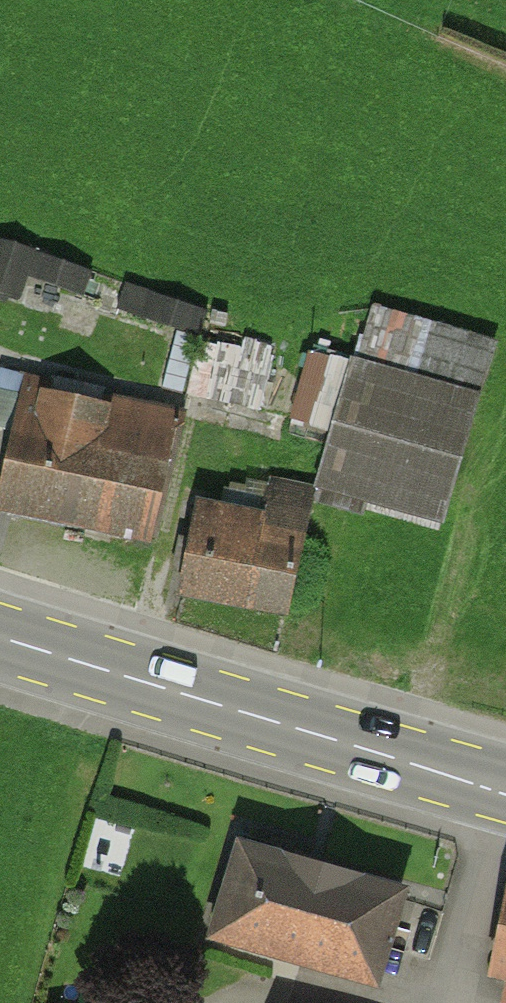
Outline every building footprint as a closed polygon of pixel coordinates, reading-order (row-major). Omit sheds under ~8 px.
[(0,240),(0,294),(18,300),(28,277),(199,337),(207,311),(0,240)] [(271,359),(217,346),(207,388),(230,394),(228,402),(258,410),(271,359)] [(442,519),(477,398),(352,361),(317,483),(442,519)] [(0,496),(0,499),(155,535),(184,413),(1,371),(0,375),(0,417),(18,421),(0,496)] [(201,507),(183,593),(286,614),(311,492),(272,484),(264,520),(201,507)] [(404,894),(240,845),(212,935),(376,985),(404,894)] [(495,975),(505,977),(505,919),(495,975)]
